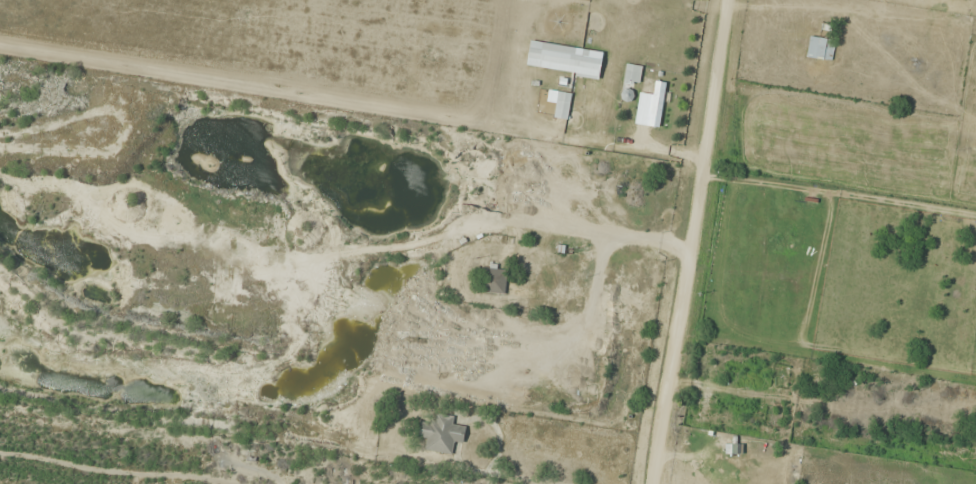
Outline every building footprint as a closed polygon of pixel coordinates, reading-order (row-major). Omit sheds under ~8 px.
[(836,39),(810,35),(807,56),(833,60),(836,39)] [(625,84),(641,84),(641,64),(625,64),(625,84)] [(664,92),(665,82),(654,81),(652,125),(660,125),(661,102),(671,103),(671,92),(664,92)] [(572,93),(559,90),(554,116),(567,119),(572,93)] [(506,265),(484,265),(484,292),(506,292),(506,265)] [(452,453),(453,443),(464,445),(467,425),(453,423),(454,414),(437,411),(436,421),(420,418),(417,437),(427,439),(426,450),(452,453)]
